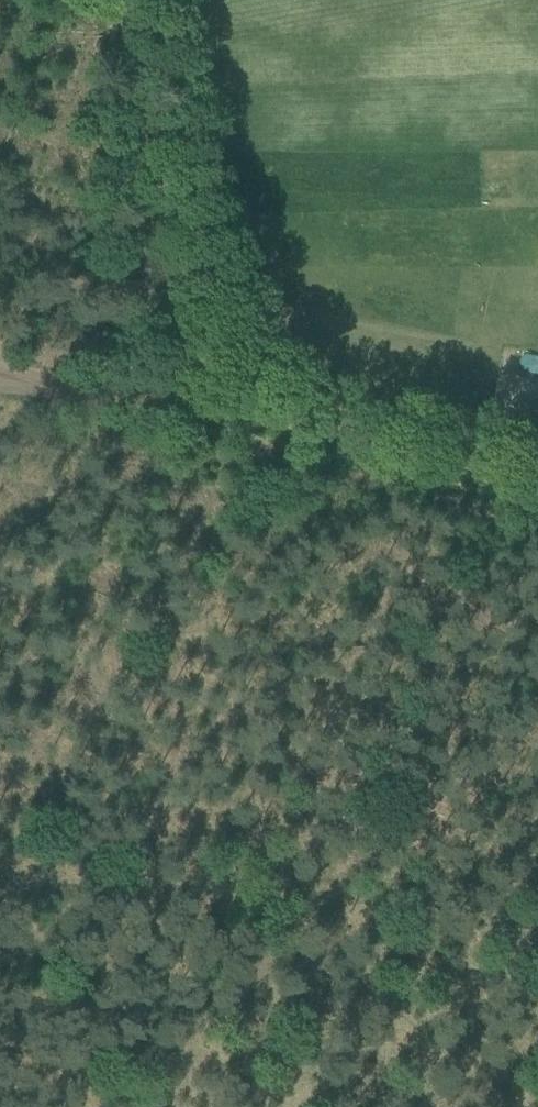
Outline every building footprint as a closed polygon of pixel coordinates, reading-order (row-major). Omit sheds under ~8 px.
[(537,433),(537,406),(517,402),(515,413),(512,428),(517,429),(537,433)]
